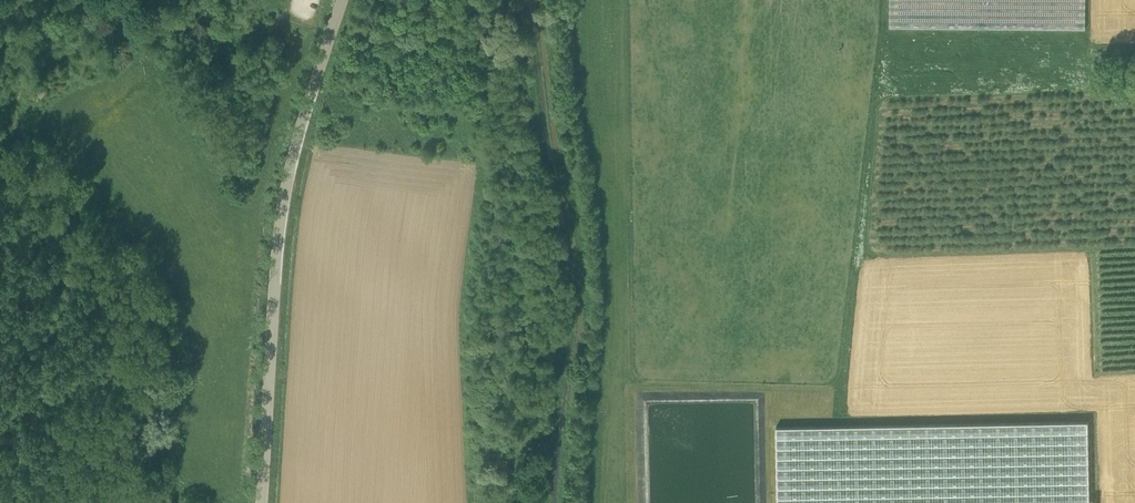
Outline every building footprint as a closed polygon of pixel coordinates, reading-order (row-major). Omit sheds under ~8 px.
[(890,28),(1086,29),(1086,0),(890,0),(890,28)] [(778,502),(1090,502),(1088,421),(777,427),(778,502)]
